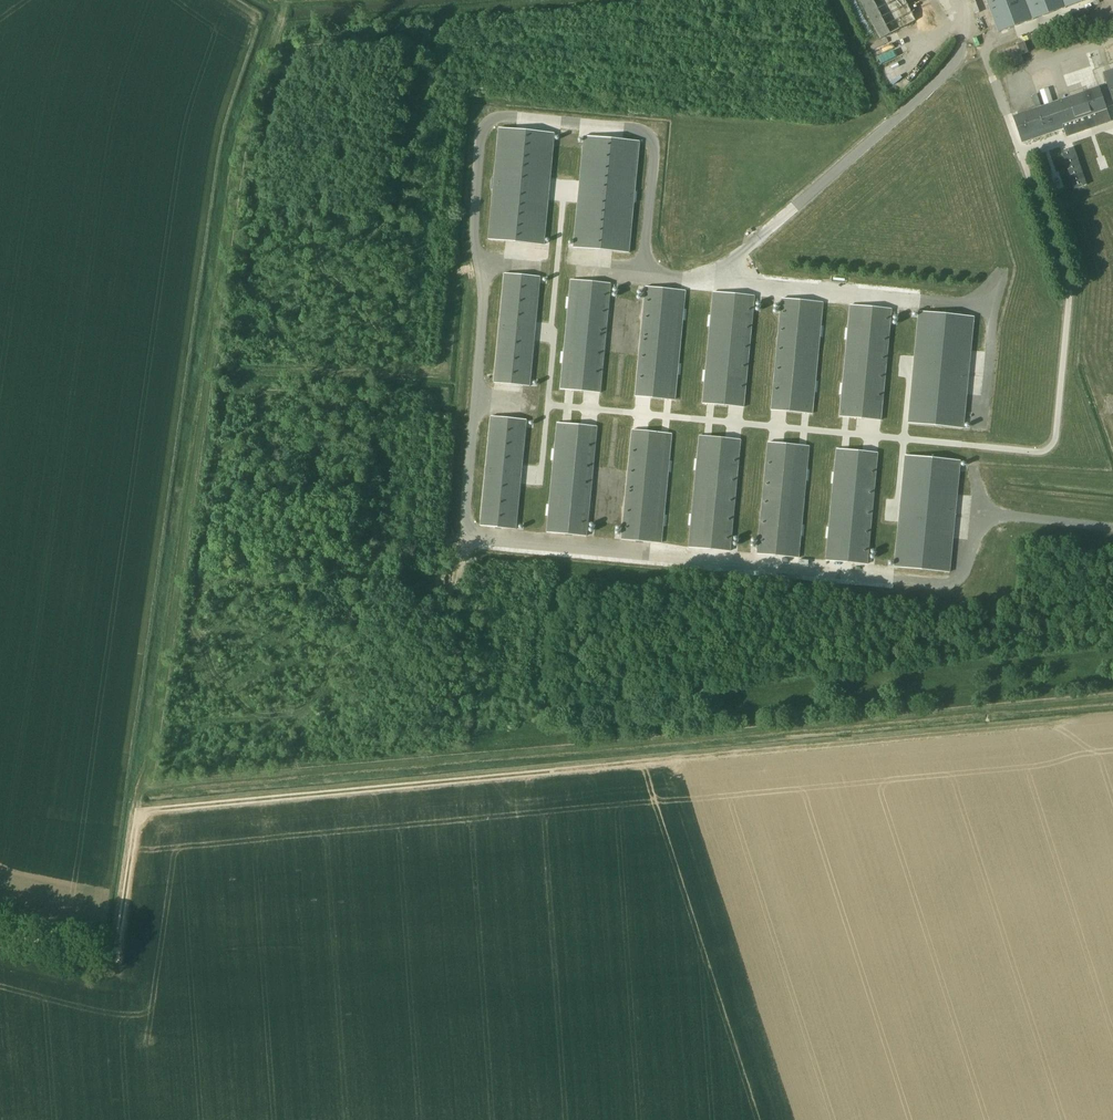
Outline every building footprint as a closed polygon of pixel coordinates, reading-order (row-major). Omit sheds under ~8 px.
[(917,21),(906,0),(859,0),(880,39),(917,21)] [(999,32),(1086,0),(987,0),(999,32)] [(1018,44),(1005,49),(1011,67),(1024,62),(1022,54),(1018,44)] [(1107,109),(1099,87),(1035,109),(1013,116),(1022,143),(1064,128),(1067,136),(1111,121),(1107,109)] [(554,134),(500,129),(489,240),(543,245),(554,134)] [(639,142),(585,137),(575,248),(628,253),(639,142)] [(1074,147),(1062,152),(1075,189),(1087,185),(1074,147)] [(505,273),(495,383),(530,387),(540,276),(505,273)] [(611,283),(576,280),(565,391),(601,394),(611,283)] [(681,289),(646,286),(636,397),(671,400),(681,289)] [(744,407),(754,296),(714,292),(704,403),(744,407)] [(822,302),(782,299),(772,410),(812,413),(822,302)] [(891,309),(851,305),(841,416),(880,420),(891,309)] [(973,316),(920,311),(909,422),(962,427),(973,316)] [(527,420),(492,416),(481,526),(517,530),(527,420)] [(598,425),(562,422),(552,533),(587,537),(598,425)] [(668,432),(633,429),(623,540),(658,543),(668,432)] [(741,439),(701,435),(691,546),(731,550),(741,439)] [(809,446),(769,442),(758,553),(798,557),(809,446)] [(877,452),(838,448),(827,560),(867,563),(877,452)] [(959,460),(905,455),(895,566),(949,571),(959,460)]
